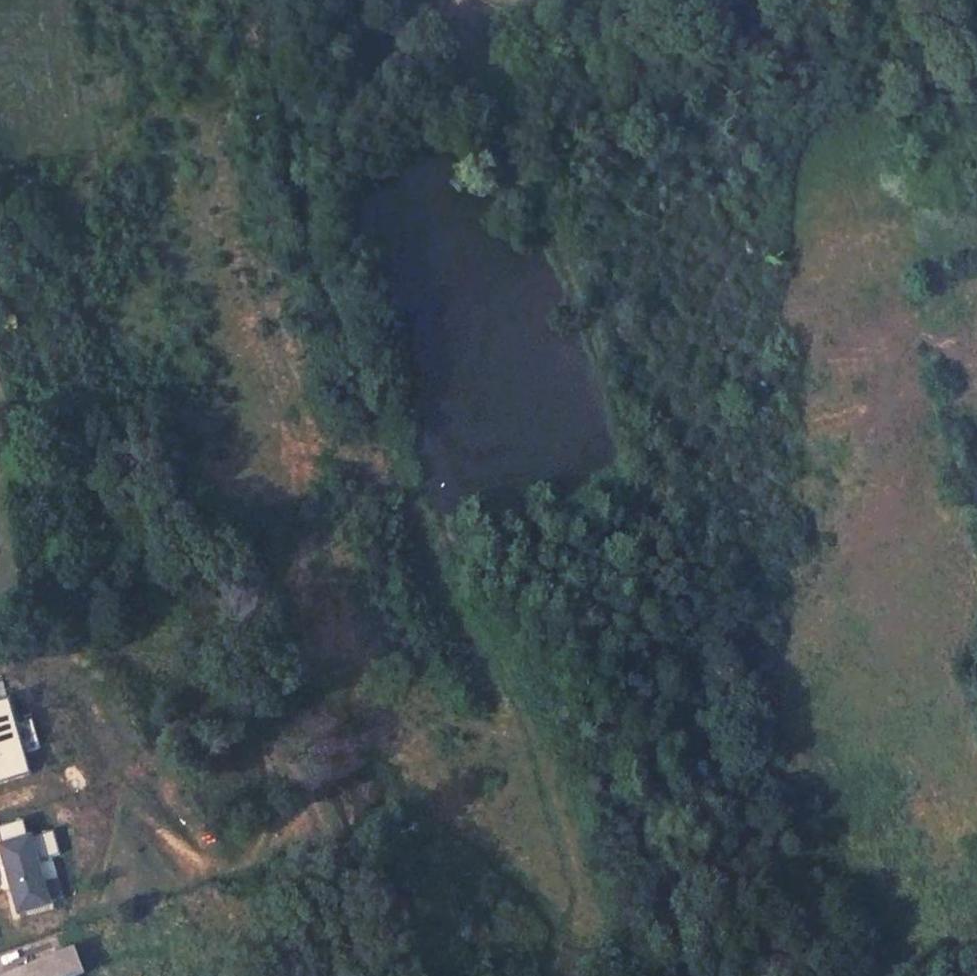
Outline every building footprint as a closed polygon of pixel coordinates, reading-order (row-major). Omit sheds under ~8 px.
[(0,702),(0,781),(37,772),(31,749),(46,745),(38,714),(24,718),(19,697),(0,702)] [(94,972),(85,945),(3,973),(4,975),(83,975),(94,972)]
